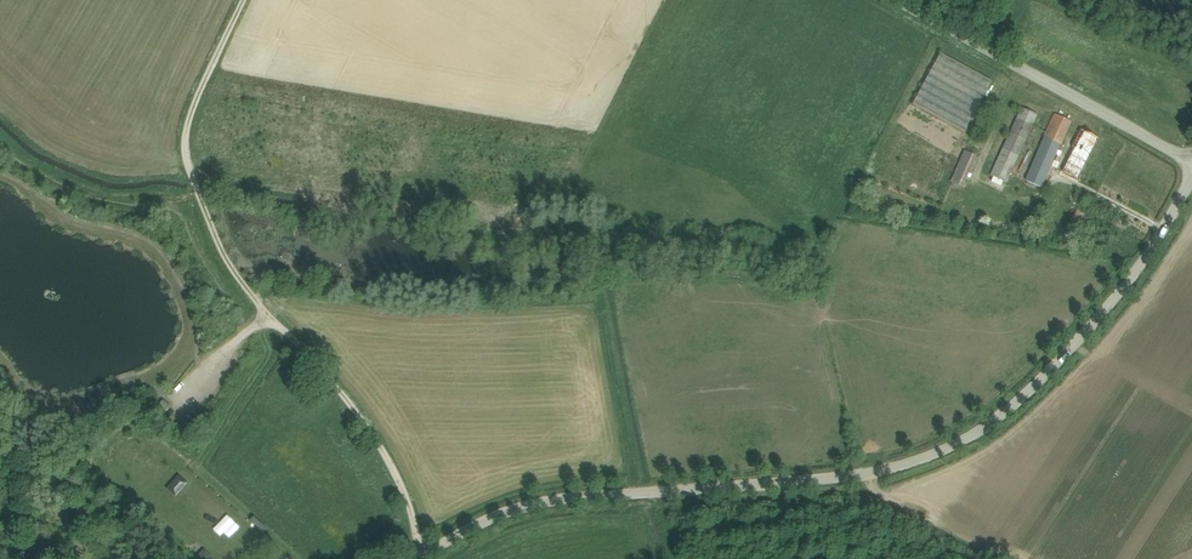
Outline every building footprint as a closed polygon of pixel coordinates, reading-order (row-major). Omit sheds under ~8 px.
[(966,130),(991,78),(938,53),(913,104),(966,130)] [(990,174),(1005,181),(1037,114),(1022,107),(990,174)] [(1060,145),(1059,144),(1071,122),(1055,113),(1043,136),(1024,180),(1042,188),(1060,145)] [(1099,138),(1081,129),(1068,154),(1067,155),(1070,157),(1062,172),(1064,173),(1078,180),(1098,139),(1099,138)] [(964,149),(951,180),(963,185),(977,155),(964,149)] [(1082,230),(1090,217),(1077,210),(1069,222),(1082,230)] [(190,433),(178,422),(174,426),(186,437),(190,433)] [(179,474),(175,479),(184,487),(188,483),(179,474)] [(57,500),(43,495),(41,498),(46,502),(47,501),(53,503),(57,504),(57,500)] [(198,555),(202,558),(205,558),(210,554),(204,548),(198,555)] [(84,555),(70,551),(67,558),(82,558),(84,555)]
